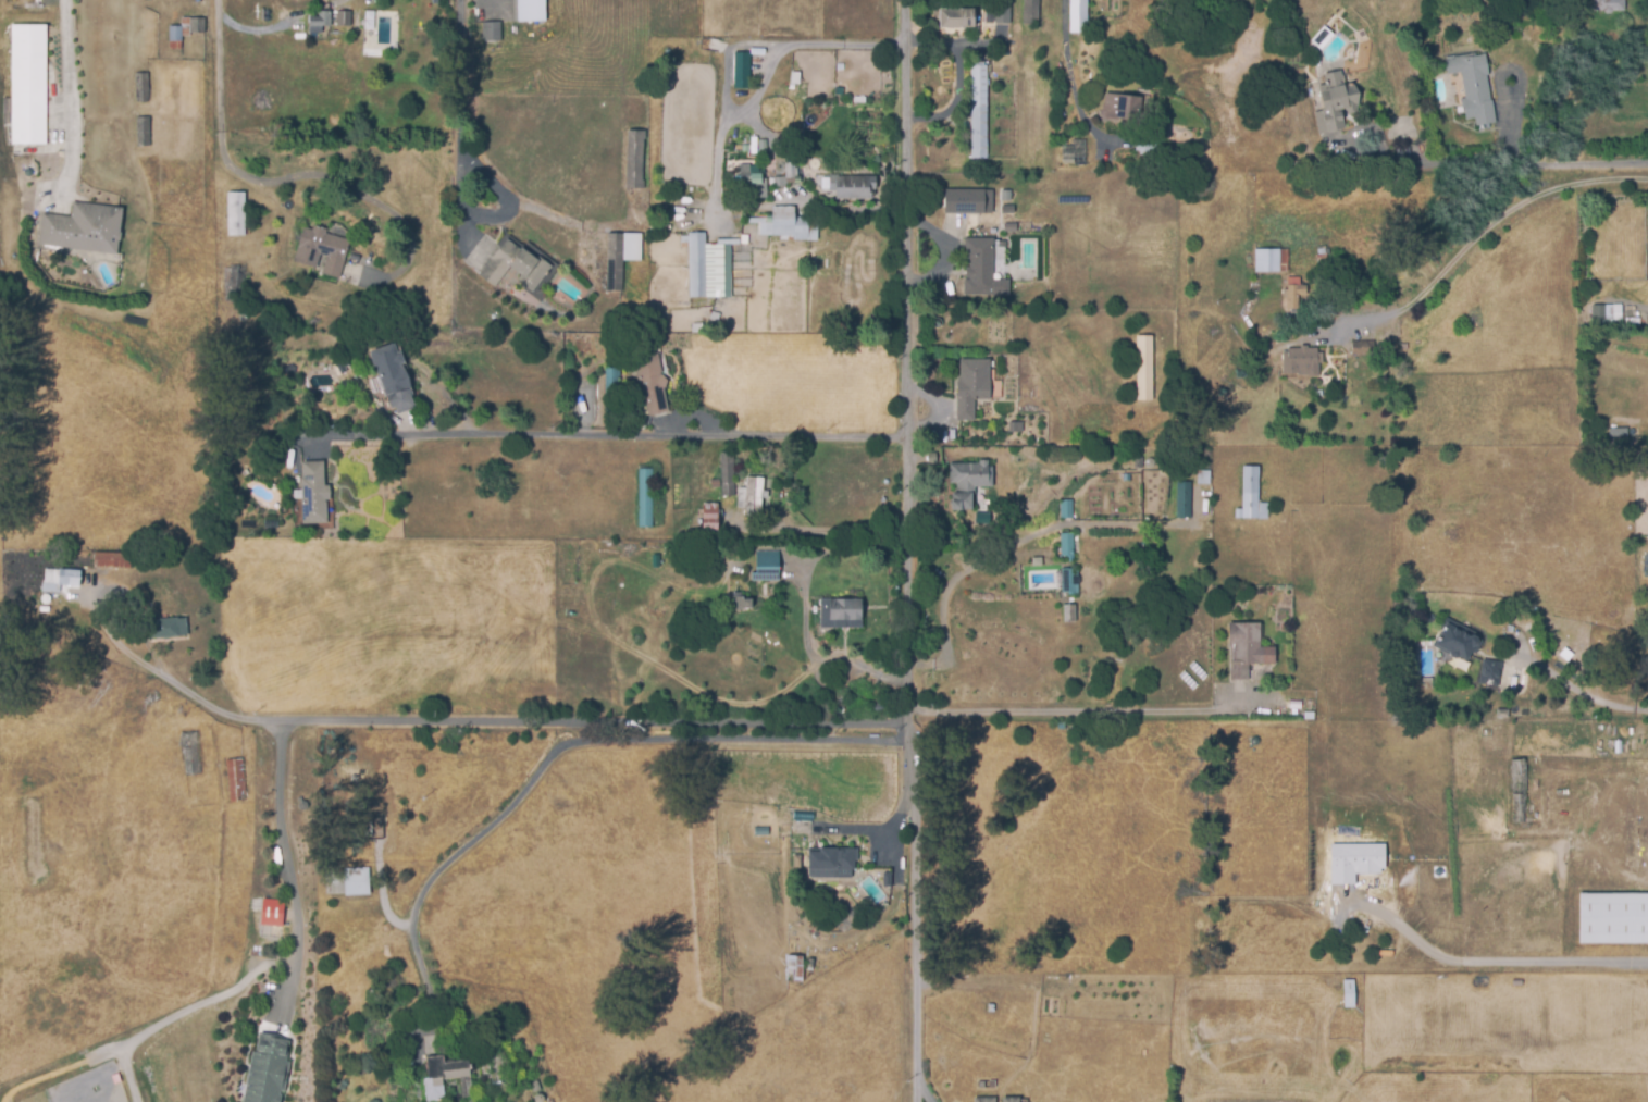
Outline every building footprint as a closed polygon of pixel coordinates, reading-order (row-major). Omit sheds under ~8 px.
[(519,22),(518,0),(545,0),(546,22),(519,22)] [(1023,23),(1023,0),(1040,0),(1039,24),(1023,23)] [(1069,32),(1069,0),(1086,0),(1087,32),(1069,32)] [(1591,8),(1591,0),(1625,0),(1625,10),(1612,11),(1610,13),(1604,13),(1603,10),(1594,11),(1591,8)] [(1011,23),(995,23),(995,5),(1011,7),(1011,23)] [(940,27),(940,7),(975,7),(975,25),(963,25),(963,26),(940,27)] [(351,12),(351,28),(322,27),(322,39),(308,38),(309,16),(318,16),(318,12),(351,12)] [(169,27),(181,27),(181,18),(205,18),(205,34),(189,34),(189,37),(182,37),(182,42),(169,42),(169,27)] [(500,23),(500,42),(482,42),(482,24),(500,23)] [(11,26),(46,26),(45,146),(11,146),(11,26)] [(1325,48),(1317,41),(1326,30),(1334,36),(1325,48)] [(1476,125),(1475,116),(1466,117),(1464,106),(1462,107),(1461,96),(1464,96),(1462,72),(1448,73),(1447,58),(1454,57),(1454,54),(1477,51),(1477,52),(1488,51),(1490,74),(1487,75),(1490,98),(1494,98),(1496,123),(1476,125)] [(749,54),(749,90),(733,90),(734,54),(749,54)] [(971,158),(970,64),(987,64),(988,158),(971,158)] [(1319,134),(1314,110),(1324,108),(1318,85),(1330,83),(1329,79),(1325,81),(1324,73),(1340,69),(1343,84),(1355,82),(1361,104),(1358,104),(1359,111),(1349,114),(1347,106),(1340,107),(1341,110),(1343,110),(1346,116),(1343,117),(1346,127),(1319,134)] [(148,74),(149,102),(135,103),(135,74),(148,74)] [(1141,120),(1118,117),(1105,117),(1105,120),(1100,119),(1102,101),(1104,101),(1105,92),(1143,96),(1141,120)] [(150,119),(150,148),(137,148),(137,119),(150,119)] [(628,132),(644,133),(643,189),(627,189),(628,132)] [(1154,152),(1136,149),(1138,133),(1153,135),(1152,141),(1156,140),(1154,152)] [(1075,163),(1062,162),(1064,145),(1073,145),(1074,138),(1086,139),(1085,157),(1075,156),(1075,163)] [(740,165),(749,165),(749,168),(759,169),(759,175),(761,175),(761,178),(766,178),(766,200),(733,199),(734,176),(740,176),(740,165)] [(876,178),(876,197),(840,198),(840,178),(876,178)] [(945,214),(945,188),(984,188),(984,213),(945,214)] [(226,191),(243,191),(243,235),(226,235),(226,191)] [(123,210),(117,256),(38,246),(41,214),(70,218),(72,203),(123,210)] [(771,208),(794,207),(794,219),(808,219),(808,225),(817,225),(817,242),(793,242),(793,239),(788,239),(788,242),(779,242),(779,237),(763,238),(763,218),(771,218),(771,208)] [(349,243),(339,282),(319,276),(324,257),(320,256),(314,275),(293,269),(305,230),(312,232),(313,227),(326,231),(325,235),(349,243)] [(607,235),(642,234),(642,262),(622,262),(622,293),(607,293),(607,235)] [(730,246),(730,299),(689,298),(690,234),(705,234),(705,246),(730,246)] [(1009,295),(964,294),(964,277),(966,277),(967,257),(964,257),(964,237),(998,238),(998,280),(1009,280),(1009,295)] [(552,269),(532,295),(521,286),(525,281),(510,269),(495,288),(479,276),(507,240),(521,252),(522,250),(538,263),(541,260),(552,269)] [(1255,272),(1255,249),(1288,248),(1289,271),(1255,272)] [(1299,313),(1287,313),(1288,297),(1284,297),(1284,286),(1287,287),(1288,275),(1301,276),(1300,283),(1308,284),(1308,295),(1300,294),(1299,313)] [(1606,326),(1593,326),(1593,304),(1613,304),(1613,320),(1606,320),(1606,326)] [(1154,399),(1138,399),(1138,335),(1154,335),(1154,399)] [(1351,354),(1351,340),(1388,339),(1389,354),(1351,354)] [(368,356),(398,345),(407,368),(402,369),(413,395),(410,396),(416,409),(394,418),(368,356)] [(1297,375),(1297,373),(1284,373),(1283,348),(1317,347),(1318,374),(1297,375)] [(658,357),(668,413),(646,418),(635,360),(658,357)] [(975,420),(956,420),(957,380),(961,380),(961,358),(990,359),(990,399),(978,398),(978,395),(975,395),(975,420)] [(605,370),(618,371),(617,416),(604,416),(605,370)] [(1343,391),(1331,389),(1333,382),(1343,383),(1343,391)] [(733,454),(735,497),(721,497),(719,455),(733,454)] [(1143,468),(1135,468),(1135,456),(1143,457),(1143,468)] [(971,512),(952,513),(952,495),(956,495),(956,485),(949,485),(949,463),(955,463),(955,466),(979,466),(979,462),(990,462),(990,490),(968,490),(968,495),(972,495),(971,512)] [(324,463),(324,487),(330,487),(330,503),(326,503),(326,524),(302,525),(301,465),(324,463)] [(1260,518),(1236,517),(1236,507),(1242,508),(1243,465),(1261,465),(1260,518)] [(639,471),(653,471),(652,530),(639,530),(639,471)] [(764,479),(764,493),(767,493),(767,502),(763,500),(763,520),(744,519),(744,509),(736,509),(738,490),(745,490),(746,479),(764,479)] [(1184,516),(1177,517),(1177,481),(1182,481),(1191,480),(1192,516),(1184,516)] [(1074,518),(1061,518),(1061,498),(1074,498),(1074,518)] [(718,505),(718,533),(702,533),(702,505),(718,505)] [(1075,559),(1062,559),(1062,532),(1074,532),(1074,544),(1081,544),(1081,552),(1075,552),(1075,559)] [(94,554),(131,553),(131,567),(94,568),(94,554)] [(756,574),(756,553),(778,553),(778,583),(752,582),(752,575),(756,574)] [(1079,596),(1070,596),(1070,592),(1063,592),(1063,568),(1079,568),(1079,596)] [(58,585),(58,571),(77,571),(77,585),(58,585)] [(731,612),(731,599),(751,599),(751,612),(731,612)] [(825,603),(860,602),(860,623),(825,623),(825,603)] [(1065,622),(1064,604),(1077,604),(1078,621),(1065,622)] [(1487,641),(1474,669),(1435,648),(1450,618),(1487,641)] [(187,639),(178,639),(178,641),(145,641),(145,621),(187,621),(187,639)] [(1250,679),(1232,679),(1232,646),(1229,646),(1229,622),(1262,621),(1262,645),(1276,645),(1276,663),(1250,664),(1250,679)] [(1499,686),(1492,685),(1494,680),(1489,680),(1488,684),(1479,683),(1483,658),(1502,660),(1499,686)] [(1302,708),(1289,708),(1289,699),(1303,699),(1302,708)] [(1508,717),(1496,716),(1497,707),(1509,708),(1508,717)] [(182,733),(201,733),(201,775),(183,776),(182,733)] [(1532,824),(1513,824),(1513,793),(1510,793),(1510,757),(1524,757),(1524,814),(1532,814),(1532,824)] [(243,760),(246,803),(228,804),(226,762),(243,760)] [(1329,884),(1353,885),(1353,873),(1382,874),(1383,844),(1329,844),(1329,884)] [(855,852),(855,882),(809,882),(809,856),(820,856),(820,852),(855,852)] [(368,870),(368,896),(326,897),(325,872),(368,870)] [(1581,892),(1647,892),(1647,942),(1579,942),(1581,892)] [(284,901),(261,898),(258,924),(281,927),(284,901)] [(802,961),(802,985),(786,985),(788,961),(802,961)] [(1345,1006),(1343,978),(1355,978),(1355,980),(1360,980),(1360,987),(1355,987),(1355,1006),(1345,1006)] [(283,1094),(281,1101),(245,1101),(252,1053),(257,1054),(260,1035),(290,1040),(287,1062),(290,1063),(289,1074),(285,1074),(283,1084),(287,1085),(285,1095),(283,1094)] [(444,1086),(445,1101),(421,1101),(420,1084),(426,1084),(425,1064),(444,1063),(444,1069),(469,1068),(470,1101),(462,1101),(461,1085),(444,1086)]
